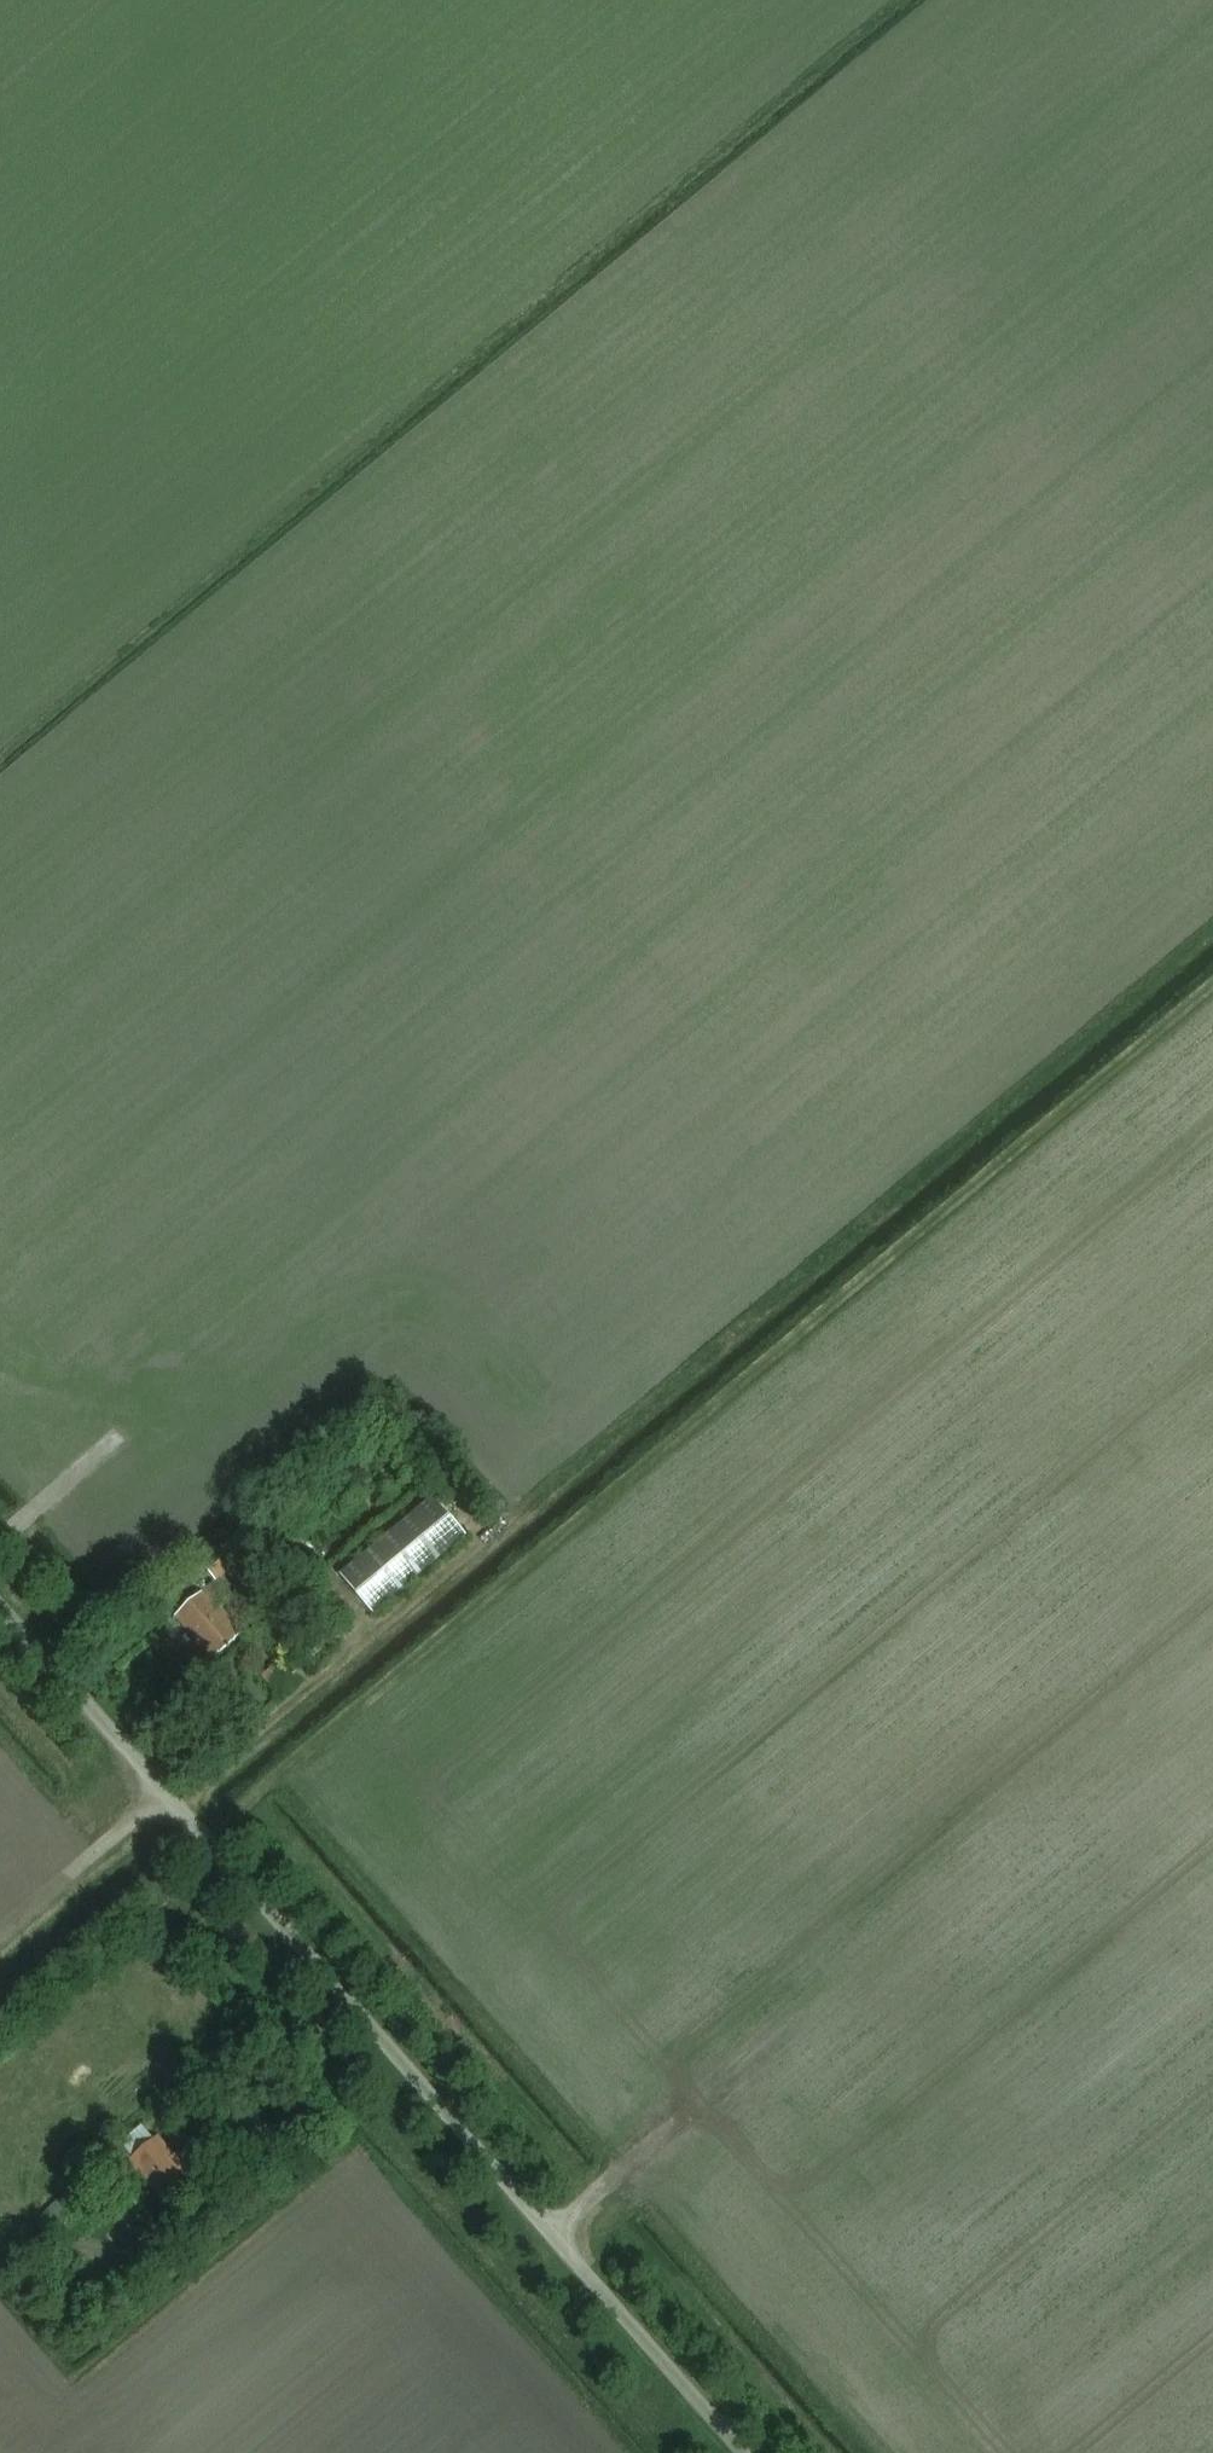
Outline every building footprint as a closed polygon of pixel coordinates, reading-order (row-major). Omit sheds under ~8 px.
[(372,1613),(465,1536),(432,1496),(339,1574),(372,1613)] [(201,1565),(216,1583),(223,1577),(230,1586),(239,1579),(232,1571),(260,1548),(245,1529),(201,1565)] [(231,1596),(218,1581),(216,1584),(215,1583),(175,1618),(213,1662),(220,1656),(221,1656),(235,1643),(243,1636),(218,1608),(231,1596)] [(187,2184),(196,2176),(183,2160),(179,2163),(158,2139),(129,2164),(168,2209),(192,2189),(187,2184)]
